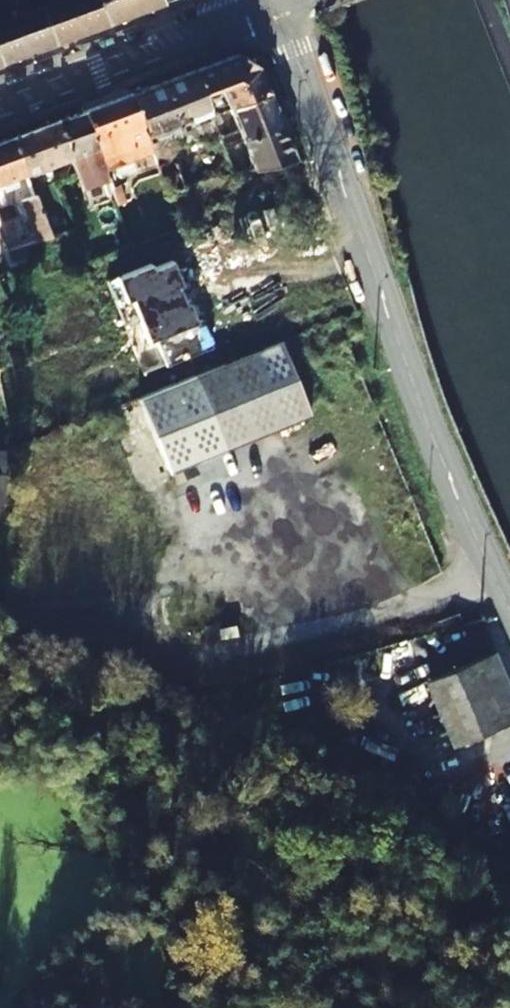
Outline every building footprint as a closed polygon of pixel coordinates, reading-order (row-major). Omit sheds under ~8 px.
[(16,26),(22,24),(26,22),(17,0),(8,4),(16,26)] [(53,12),(49,0),(37,0),(43,15),(48,14),(53,12)] [(73,4),(87,41),(114,31),(102,0),(83,0),(79,2),(73,4)] [(114,31),(144,19),(136,0),(102,0),(114,31)] [(144,19),(172,9),(169,0),(136,0),(144,19)] [(172,9),(194,0),(169,0),(172,9)] [(53,12),(48,14),(63,51),(87,41),(73,4),(68,6),(53,12)] [(26,22),(22,24),(36,61),(63,51),(48,14),(43,15),(26,22)] [(8,72),(36,61),(22,24),(16,26),(0,32),(0,50),(8,72)] [(8,72),(0,50),(0,75),(8,72)] [(240,54),(194,71),(202,93),(221,87),(229,107),(269,93),(259,67),(240,54)] [(212,145),(220,143),(218,137),(210,114),(208,108),(202,93),(194,71),(133,93),(153,145),(170,193),(184,188),(170,150),(201,141),(212,145)] [(133,93),(85,112),(96,142),(104,140),(111,159),(153,145),(133,93)] [(280,122),(269,93),(229,107),(240,136),(280,122)] [(112,185),(96,142),(85,112),(59,121),(74,161),(80,179),(86,194),(112,185)] [(25,177),(74,161),(59,121),(10,139),(25,177)] [(280,122),(240,136),(230,139),(220,143),(233,177),(266,168),(295,160),(280,122)] [(220,143),(230,139),(228,134),(218,137),(220,143)] [(0,143),(0,186),(25,177),(10,139),(0,143)] [(295,160),(266,168),(287,222),(316,212),(295,160)] [(69,234),(54,195),(34,201),(49,240),(69,234)] [(293,335),(206,370),(217,398),(307,369),(293,335)] [(307,369),(217,398),(235,447),(324,414),(307,369)] [(217,398),(206,370),(192,376),(200,404),(217,398)] [(200,404),(192,376),(151,393),(174,449),(210,438),(200,404)] [(235,447),(217,398),(200,404),(210,438),(215,454),(235,447)] [(215,454),(210,438),(174,449),(181,467),(215,454)] [(496,655),(432,680),(456,746),(509,726),(509,688),(496,655)]
